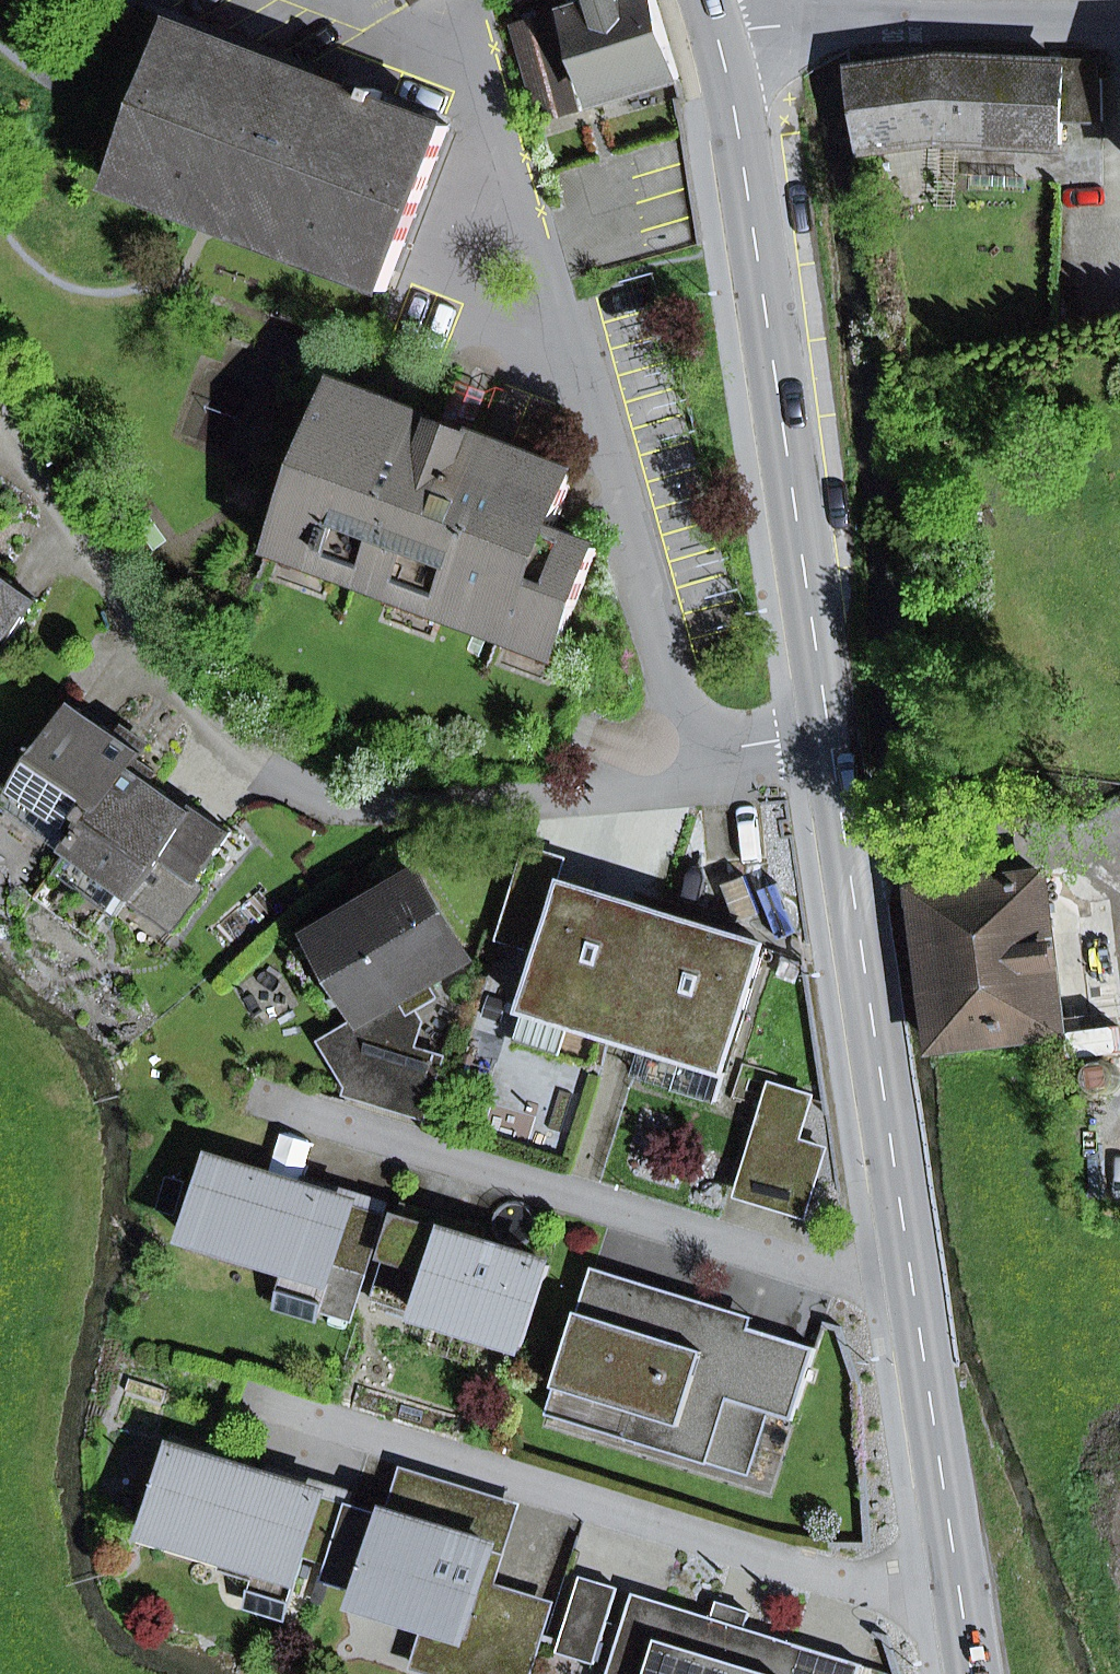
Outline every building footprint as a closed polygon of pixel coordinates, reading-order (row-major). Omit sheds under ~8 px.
[(598,103),(679,79),(656,0),(576,0),(579,11),(571,14),(598,103)] [(574,95),(552,17),(514,28),(536,106),(574,95)] [(205,204),(211,186),(313,225),(306,242),(393,275),(450,127),(380,101),(383,92),(374,88),(371,97),(174,22),(117,171),(120,172),(205,204)] [(1096,68),(942,62),(852,74),(860,127),(867,126),(939,117),(938,138),(1061,143),(1061,118),(1101,120),(1100,79),(1096,79),(1096,68)] [(539,119),(577,109),(574,95),(536,106),(539,119)] [(870,149),(938,138),(939,117),(867,126),(870,149)] [(393,275),(306,242),(313,225),(211,186),(205,204),(120,172),(114,187),(388,291),(393,275)] [(460,381),(443,424),(472,435),(489,392),(460,381)] [(553,532),(575,474),(472,435),(443,424),(340,385),(284,533),(332,551),(326,567),(396,594),(402,578),(444,594),(439,610),(513,638),(519,623),(563,639),(597,549),(553,532)] [(284,533),(278,549),(326,567),(332,551),(284,533)] [(38,601),(0,574),(0,655),(38,601)] [(439,610),(444,594),(402,578),(396,594),(439,610)] [(557,655),(563,639),(519,623),(513,638),(557,655)] [(77,707),(13,798),(15,799),(75,843),(136,759),(140,752),(77,707)] [(196,883),(232,833),(194,806),(191,811),(152,783),(158,774),(136,759),(75,843),(66,855),(35,899),(90,938),(106,915),(119,897),(128,904),(173,935),(206,890),(196,883)] [(563,861),(530,851),(514,903),(547,913),(563,861)] [(366,1019),(373,1015),(367,1036),(390,1043),(400,1012),(394,1002),(405,996),(415,1012),(440,997),(430,981),(469,957),(421,877),(317,939),(366,1019)] [(917,893),(937,1049),(1064,1033),(1044,877),(917,893)] [(615,1027),(631,1032),(664,926),(648,921),(651,911),(568,885),(529,1011),(603,1034),(612,1037),(615,1027)] [(106,915),(115,921),(128,904),(119,897),(106,915)] [(514,903),(503,939),(536,949),(547,913),(514,903)] [(647,1037),(644,1046),(653,1049),(727,1072),(766,947),(682,921),(679,931),(664,926),(631,1032),(647,1037)] [(413,1050),(421,1023),(415,1012),(405,996),(394,1002),(400,1012),(390,1043),(413,1050)] [(519,1042),(594,1065),(603,1034),(529,1011),(519,1042)] [(324,1044),(352,1088),(367,1036),(373,1015),(366,1019),(324,1044)] [(390,1043),(367,1036),(352,1088),(351,1090),(426,1114),(442,1059),(413,1050),(390,1043)] [(643,1081),(718,1103),(727,1072),(653,1049),(643,1081)] [(759,1131),(797,1143),(811,1097),(773,1086),(759,1131)] [(797,1143),(759,1131),(740,1196),(805,1215),(824,1151),(797,1143)] [(214,1160),(189,1239),(285,1269),(331,1283),(356,1204),(214,1160)] [(485,1245),(490,1229),(404,1203),(399,1219),(485,1245)] [(356,1204),(331,1283),(285,1269),(275,1300),(352,1324),(387,1214),(356,1204)] [(374,1301),(523,1347),(549,1265),(485,1245),(399,1219),(374,1301)] [(720,1307),(594,1268),(556,1388),(598,1401),(594,1415),(640,1429),(636,1442),(751,1478),(771,1414),(794,1421),(816,1348),(751,1328),(748,1327),(746,1332),(716,1323),(720,1307)] [(748,1327),(751,1328),(754,1317),(720,1307),(716,1323),(746,1332),(748,1327)] [(636,1442),(640,1429),(594,1415),(598,1401),(556,1388),(548,1415),(636,1442)] [(308,1547),(324,1496),(176,1450),(149,1535),(260,1570),(298,1581),(308,1547)] [(550,1614),(483,1593),(497,1548),(480,1543),(494,1500),(404,1472),(391,1516),(366,1595),(363,1606),(428,1626),(468,1638),(456,1673),(531,1673),(550,1614)] [(324,1496),(308,1547),(333,1555),(324,1582),(366,1595),(391,1516),(324,1496)] [(554,1601),(499,1584),(523,1509),(494,1500),(480,1543),(497,1548),(483,1593),(550,1614),(554,1601)] [(250,1601),(288,1612),(298,1581),(260,1570),(250,1601)] [(619,1588),(582,1577),(559,1653),(595,1664),(619,1588)] [(634,1594),(611,1668),(630,1673),(862,1673),(864,1665),(745,1628),(714,1618),(634,1594)] [(750,1613),(719,1603),(714,1618),(745,1628),(750,1613)] [(434,1673),(456,1673),(468,1638),(428,1626),(415,1668),(434,1673)]
